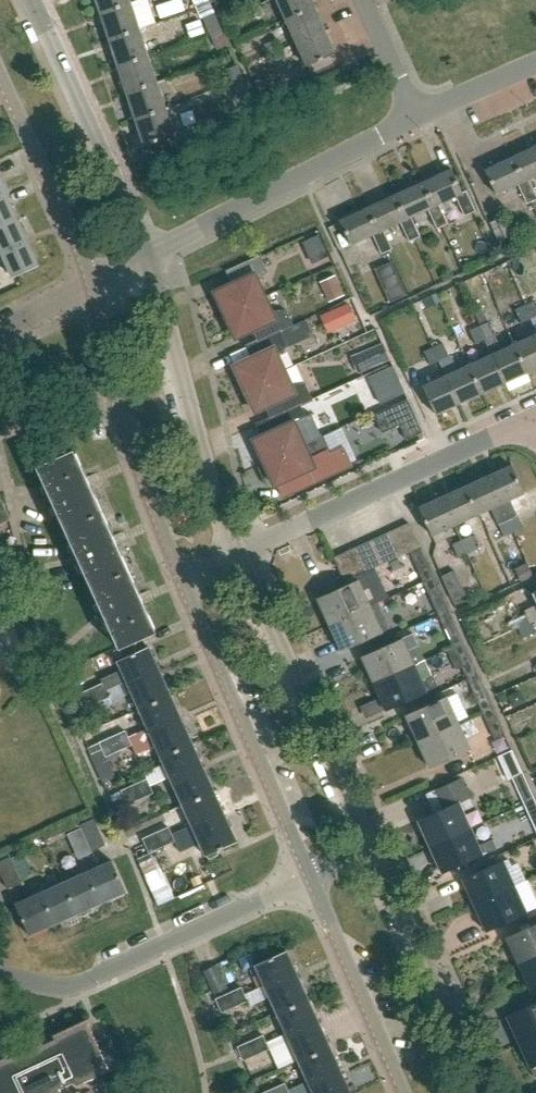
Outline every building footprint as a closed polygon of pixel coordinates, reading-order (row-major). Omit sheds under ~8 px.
[(130,3),(129,0),(98,0),(102,12),(130,3)] [(260,4),(258,0),(244,0),(248,9),(260,4)] [(313,7),(310,0),(277,0),(286,19),(313,7)] [(110,39),(139,29),(130,3),(102,12),(110,39)] [(207,30),(219,25),(210,4),(198,9),(207,30)] [(260,4),(248,9),(253,19),(265,14),(260,4)] [(296,42),(323,30),(313,7),(286,19),(296,42)] [(202,20),(192,23),(195,36),(206,33),(202,20)] [(219,25),(207,30),(216,51),(229,45),(219,25)] [(119,65),(147,56),(139,29),(110,39),(119,65)] [(323,30),(296,42),(307,66),(334,53),(323,30)] [(269,54),(281,49),(276,39),(265,45),(269,54)] [(281,49),(269,54),(274,64),(286,59),(281,49)] [(127,92),(156,82),(147,56),(119,65),(127,92)] [(108,59),(97,62),(102,79),(113,75),(108,59)] [(233,86),(245,81),(238,65),(226,70),(233,86)] [(245,81),(233,86),(240,102),(252,97),(245,81)] [(136,118),(165,109),(156,82),(127,92),(136,118)] [(165,109),(136,118),(145,146),(173,136),(165,109)] [(513,157),(524,181),(528,179),(535,175),(535,147),(513,157)] [(528,179),(524,181),(513,157),(485,170),(496,194),(517,184),(527,204),(535,199),(535,196),(528,179)] [(434,206),(438,204),(455,196),(464,216),(475,211),(465,191),(462,192),(451,169),(423,182),(434,206)] [(447,224),(438,204),(434,206),(423,182),(395,195),(406,219),(410,217),(427,209),(436,229),(447,224)] [(16,219),(5,195),(0,198),(0,226),(16,219)] [(419,236),(410,217),(406,219),(395,195),(368,207),(379,231),(383,229),(400,222),(409,241),(419,236)] [(392,249),(383,229),(379,231),(368,207),(339,221),(350,244),(372,234),(381,254),(392,249)] [(510,237),(502,217),(489,222),(498,242),(510,237)] [(26,242),(16,219),(0,226),(0,250),(1,253),(26,242)] [(313,260),(327,254),(319,237),(305,244),(313,260)] [(7,265),(12,277),(18,275),(37,266),(26,242),(1,253),(0,253),(0,268),(7,265)] [(225,315),(264,297),(257,282),(268,272),(261,256),(247,262),(253,274),(215,292),(225,315)] [(375,269),(389,302),(407,295),(392,262),(375,269)] [(328,302),(343,295),(335,275),(319,282),(328,302)] [(280,330),(280,331),(292,325),(285,310),(271,311),(264,297),(225,315),(235,337),(274,319),(279,331),(280,330)] [(530,318),(535,315),(535,306),(534,301),(524,305),(530,318)] [(327,333),(356,320),(348,304),(319,316),(327,333)] [(520,323),(530,318),(524,305),(515,310),(520,323)] [(478,326),(484,339),(494,335),(488,322),(478,326)] [(475,343),(484,339),(478,326),(469,331),(475,343)] [(287,346),(280,331),(280,330),(279,331),(267,336),(272,348),(234,366),(245,389),(284,370),(277,356),(287,346)] [(535,367),(535,334),(514,344),(527,372),(535,367)] [(481,392),(469,365),(454,372),(447,356),(448,356),(442,343),(433,347),(439,360),(446,376),(458,403),(481,392)] [(504,382),(527,372),(514,344),(491,355),(504,382)] [(367,369),(383,363),(376,346),(360,353),(367,369)] [(429,364),(439,360),(433,347),(423,351),(429,364)] [(481,392),(504,382),(491,355),(469,365),(481,392)] [(381,406),(402,396),(388,366),(367,376),(381,406)] [(300,404),(300,405),(312,399),(305,383),(290,385),(284,370),(245,389),(255,411),(293,393),(298,404),(299,405),(300,404)] [(435,414),(458,403),(446,376),(422,386),(435,414)] [(374,414),(382,432),(399,425),(406,440),(422,432),(407,399),(374,414)] [(307,420),(300,405),(300,404),(299,405),(298,404),(287,410),(292,422),(254,440),(264,462),(303,444),(297,430),(307,420)] [(298,494),(354,468),(344,446),(329,453),(328,449),(309,457),(303,444),(264,462),(275,485),(291,477),(298,494)] [(51,501),(65,533),(104,515),(91,487),(86,477),(75,452),(37,470),(49,497),(51,501)] [(488,476),(514,532),(523,527),(517,515),(509,499),(524,493),(511,465),(488,476)] [(504,536),(514,532),(488,476),(465,487),(478,514),(491,508),(504,536)] [(455,524),(478,514),(465,487),(442,497),(455,524)] [(454,525),(455,524),(442,497),(419,508),(431,535),(444,529),(451,545),(452,545),(458,558),(468,553),(462,540),(454,525)] [(10,519),(0,499),(0,523),(10,519)] [(78,561),(94,595),(132,578),(117,546),(113,535),(104,515),(65,533),(75,555),(78,561)] [(408,551),(410,550),(419,546),(408,522),(397,527),(408,551)] [(397,556),(408,551),(397,527),(386,532),(397,556)] [(386,560),(397,556),(386,532),(376,537),(386,560)] [(462,540),(468,553),(477,548),(472,536),(462,540)] [(376,565),(386,560),(376,537),(365,541),(376,565)] [(427,543),(432,557),(448,551),(443,538),(427,543)] [(365,570),(376,565),(365,541),(354,546),(365,570)] [(354,575),(365,570),(354,546),(343,551),(354,575)] [(419,546),(410,550),(419,571),(428,567),(419,546)] [(343,580),(354,575),(343,551),(332,556),(343,580)] [(442,576),(453,600),(465,595),(455,571),(442,576)] [(102,614),(105,620),(117,646),(141,635),(155,629),(144,604),(139,594),(132,578),(94,595),(102,614)] [(370,605),(376,603),(365,578),(359,580),(358,578),(316,597),(328,623),(370,605)] [(438,613),(447,609),(437,586),(428,590),(438,613)] [(370,605),(328,623),(340,650),(388,628),(377,604),(371,606),(370,605)] [(447,609),(438,613),(449,636),(458,632),(447,609)] [(531,623),(527,613),(513,619),(518,629),(531,623)] [(531,623),(518,629),(522,639),(535,632),(531,623)] [(148,647),(146,648),(141,635),(117,646),(123,658),(117,661),(121,670),(101,679),(103,684),(106,691),(127,682),(128,686),(160,672),(148,647)] [(361,655),(373,682),(414,663),(402,636),(361,655)] [(106,640),(88,645),(91,657),(109,652),(106,640)] [(468,678),(477,674),(466,651),(457,655),(468,678)] [(414,663),(373,682),(385,708),(426,689),(436,684),(432,676),(422,680),(414,663)] [(171,696),(160,672),(128,686),(139,710),(171,696)] [(477,674),(468,678),(478,701),(487,697),(477,674)] [(97,704),(109,698),(106,691),(103,684),(90,690),(97,704)] [(84,709),(97,704),(90,690),(77,695),(84,709)] [(417,740),(458,721),(446,695),(405,713),(417,740)] [(150,734),(182,720),(171,696),(139,710),(150,734)] [(494,737),(503,733),(496,716),(487,720),(494,737)] [(161,758),(192,744),(182,720),(150,734),(161,758)] [(458,721),(417,740),(429,766),(470,748),(458,721)] [(111,737),(118,751),(131,745),(125,731),(111,737)] [(105,757),(118,751),(111,737),(99,742),(105,757)] [(192,744),(161,758),(172,782),(203,768),(192,744)] [(511,749),(497,756),(507,779),(512,777),(521,772),(511,749)] [(183,806),(214,792),(203,768),(172,782),(183,806)] [(520,794),(529,789),(521,772),(512,777),(520,794)] [(430,846),(470,828),(462,810),(472,806),(460,778),(435,789),(443,808),(418,819),(430,846)] [(140,799),(153,793),(147,779),(133,785),(140,799)] [(127,805),(140,799),(133,785),(120,791),(127,805)] [(194,830),(225,816),(214,792),(183,806),(194,830)] [(225,816),(194,830),(205,855),(206,855),(209,858),(218,855),(217,850),(236,841),(225,816)] [(85,839),(99,833),(93,820),(79,826),(85,839)] [(155,833),(162,847),(175,841),(168,827),(155,833)] [(470,828),(430,846),(442,872),(496,847),(492,838),(478,845),(470,828)] [(99,833),(85,839),(91,851),(104,845),(99,833)] [(149,853),(162,847),(155,833),(142,839),(146,847),(149,853)] [(155,855),(138,862),(151,891),(168,884),(155,855)] [(16,870),(10,857),(0,861),(0,872),(2,876),(16,870)] [(474,904),(514,886),(502,859),(461,877),(474,904)] [(86,872),(63,883),(77,913),(100,903),(125,892),(111,861),(86,872)] [(16,870),(2,876),(8,889),(22,883),(16,870)] [(53,924),(77,913),(63,883),(39,893),(15,904),(29,935),(53,924)] [(514,886),(474,904),(486,931),(526,912),(514,886)] [(535,954),(535,923),(506,936),(518,962),(535,954)] [(286,951),(255,965),(266,990),(298,976),(286,951)] [(518,962),(530,989),(535,986),(535,954),(518,962)] [(213,995),(215,994),(227,988),(216,964),(202,971),(211,990),(213,995)] [(298,976),(266,990),(277,1014),(308,1000),(298,976)] [(229,993),(235,1007),(247,1001),(241,987),(229,993)] [(221,1013),(235,1007),(229,993),(215,999),(221,1013)] [(288,1038),(319,1024),(308,1000),(277,1014),(288,1038)] [(535,1033),(535,1001),(506,1015),(518,1041),(535,1033)] [(86,1020),(53,1035),(55,1039),(42,1044),(41,1041),(39,1041),(40,1043),(11,1057),(7,1058),(6,1056),(0,1059),(0,1092),(55,1092),(62,1090),(63,1092),(64,1091),(62,1087),(75,1082),(76,1086),(122,1065),(121,1063),(109,1047),(100,1051),(86,1020)] [(299,1062),(330,1048),(319,1024),(288,1038),(299,1062)] [(518,1041),(530,1068),(531,1068),(535,1078),(535,1077),(535,1033),(518,1041)] [(250,1041),(257,1055),(269,1049),(263,1035),(250,1041)] [(243,1061),(257,1055),(250,1041),(237,1047),(243,1061)] [(330,1048),(299,1062),(310,1086),(341,1072),(330,1048)] [(341,1072),(310,1086),(313,1092),(351,1092),(341,1072)] [(274,1092),(289,1092),(285,1083),(272,1089),(274,1092)]
